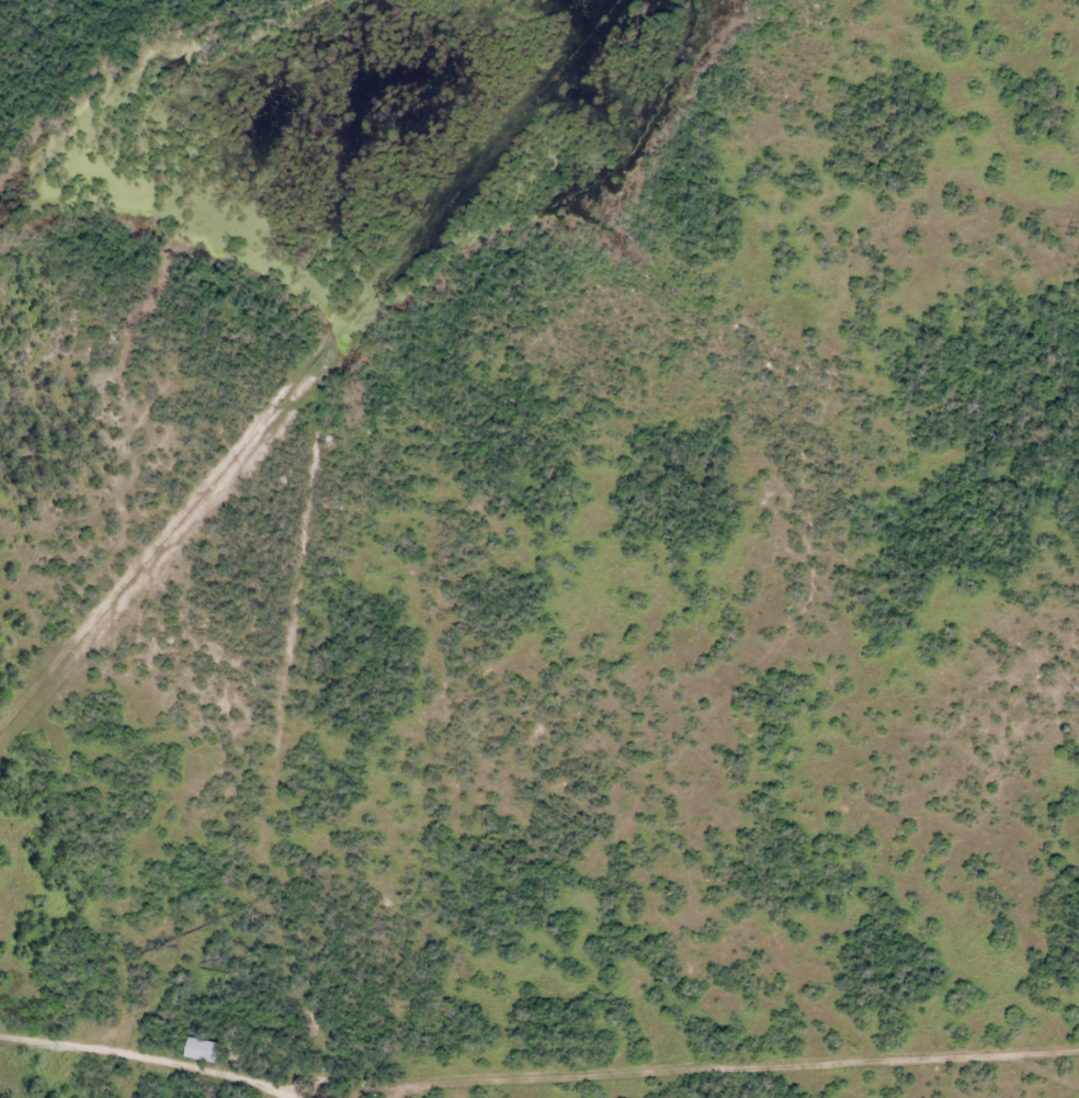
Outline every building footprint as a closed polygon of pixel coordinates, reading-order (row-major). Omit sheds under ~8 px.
[(221,1047),(190,1040),(186,1060),(217,1067),(221,1047)]
